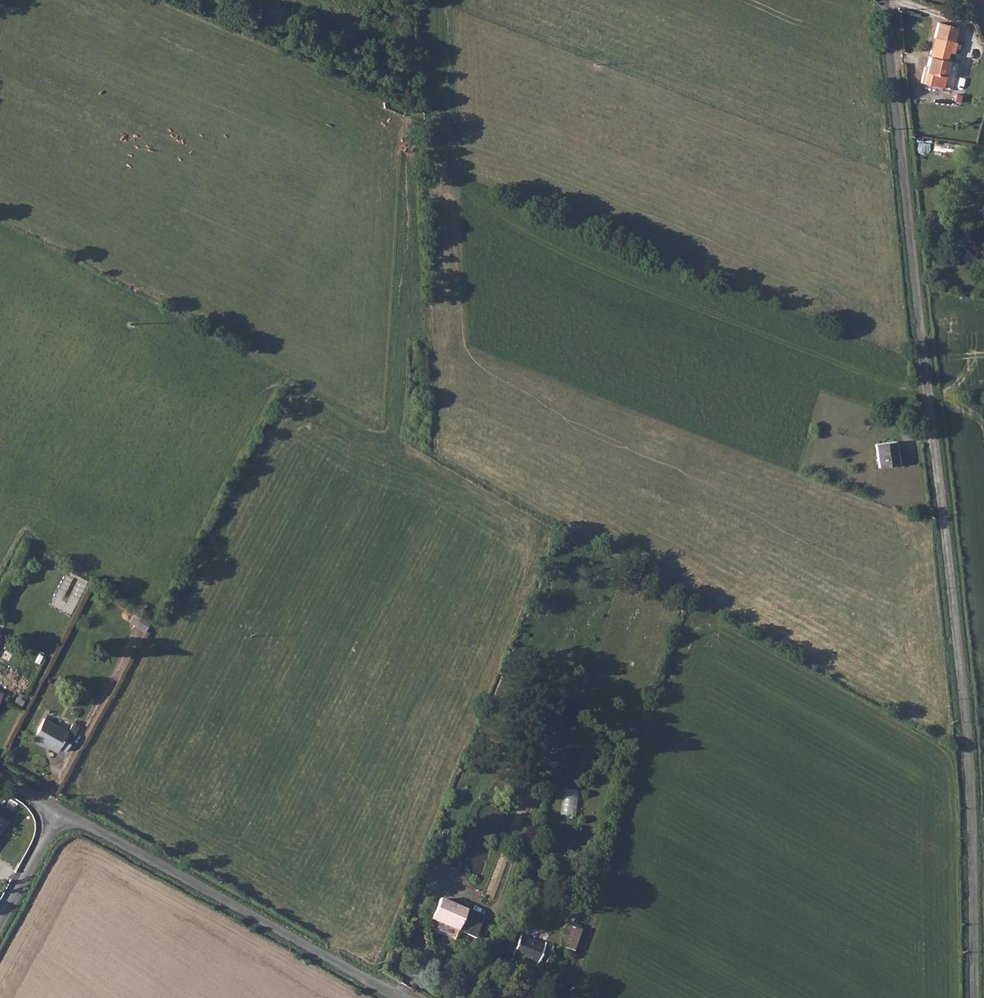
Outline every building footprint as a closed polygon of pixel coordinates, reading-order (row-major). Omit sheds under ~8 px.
[(919,75),(918,83),(937,88),(951,34),(933,28),(922,76),(919,75)] [(896,442),(877,445),(879,466),(899,464),(896,442)] [(153,620),(143,613),(135,625),(146,632),(153,620)] [(43,719),(33,739),(59,754),(61,751),(66,754),(79,732),(72,729),(69,733),(43,719)] [(578,815),(580,790),(565,789),(563,814),(578,815)] [(0,839),(8,829),(0,823),(0,839)] [(445,905),(433,924),(453,936),(452,938),(459,942),(471,920),(445,905)] [(565,924),(559,945),(572,950),(579,928),(565,924)] [(517,934),(510,954),(535,962),(536,960),(544,963),(551,944),(543,941),(542,943),(534,940),(517,934)]
